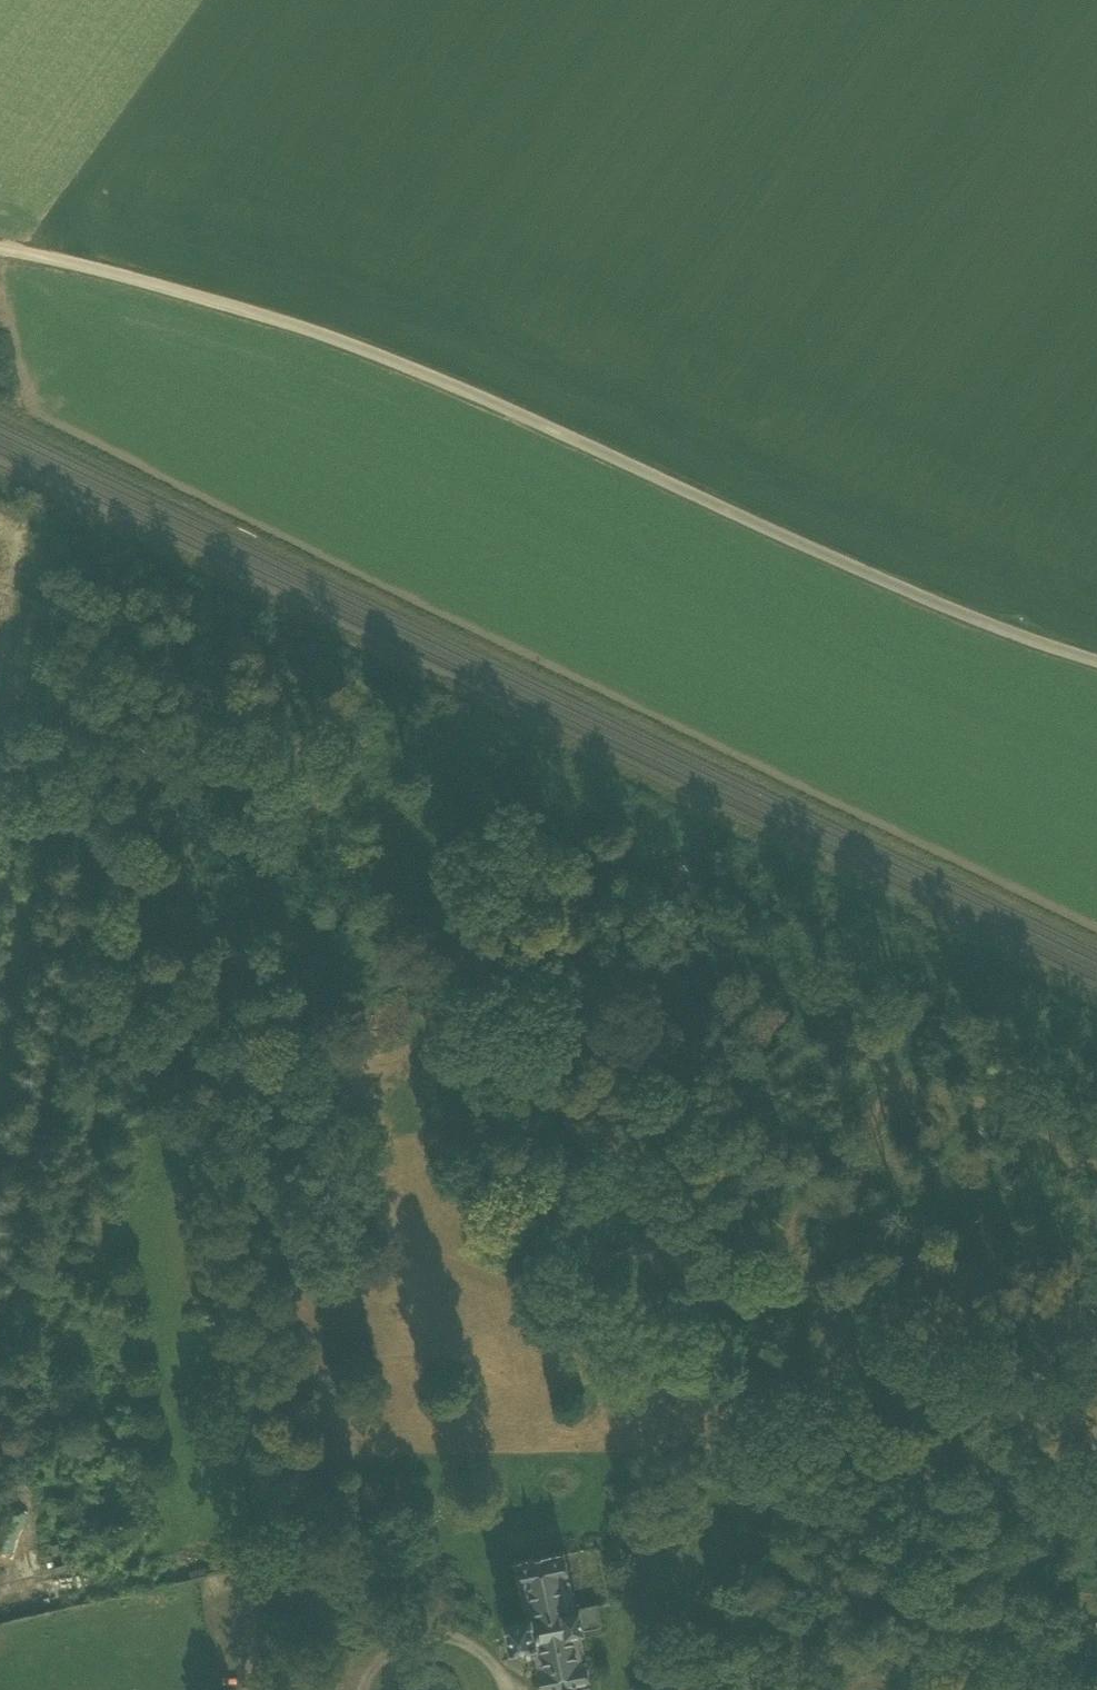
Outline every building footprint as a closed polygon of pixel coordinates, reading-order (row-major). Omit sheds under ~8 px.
[(541,1689),(555,1689),(564,1688),(565,1689),(567,1689),(569,1689),(568,1687),(591,1683),(586,1657),(585,1657),(580,1631),(584,1630),(583,1629),(600,1626),(601,1624),(597,1604),(579,1608),(575,1609),(569,1578),(570,1578),(564,1549),(515,1559),(520,1588),(521,1587),(527,1617),(510,1620),(508,1623),(512,1643),(515,1645),(532,1642),(537,1667),(536,1667),(541,1689)]
